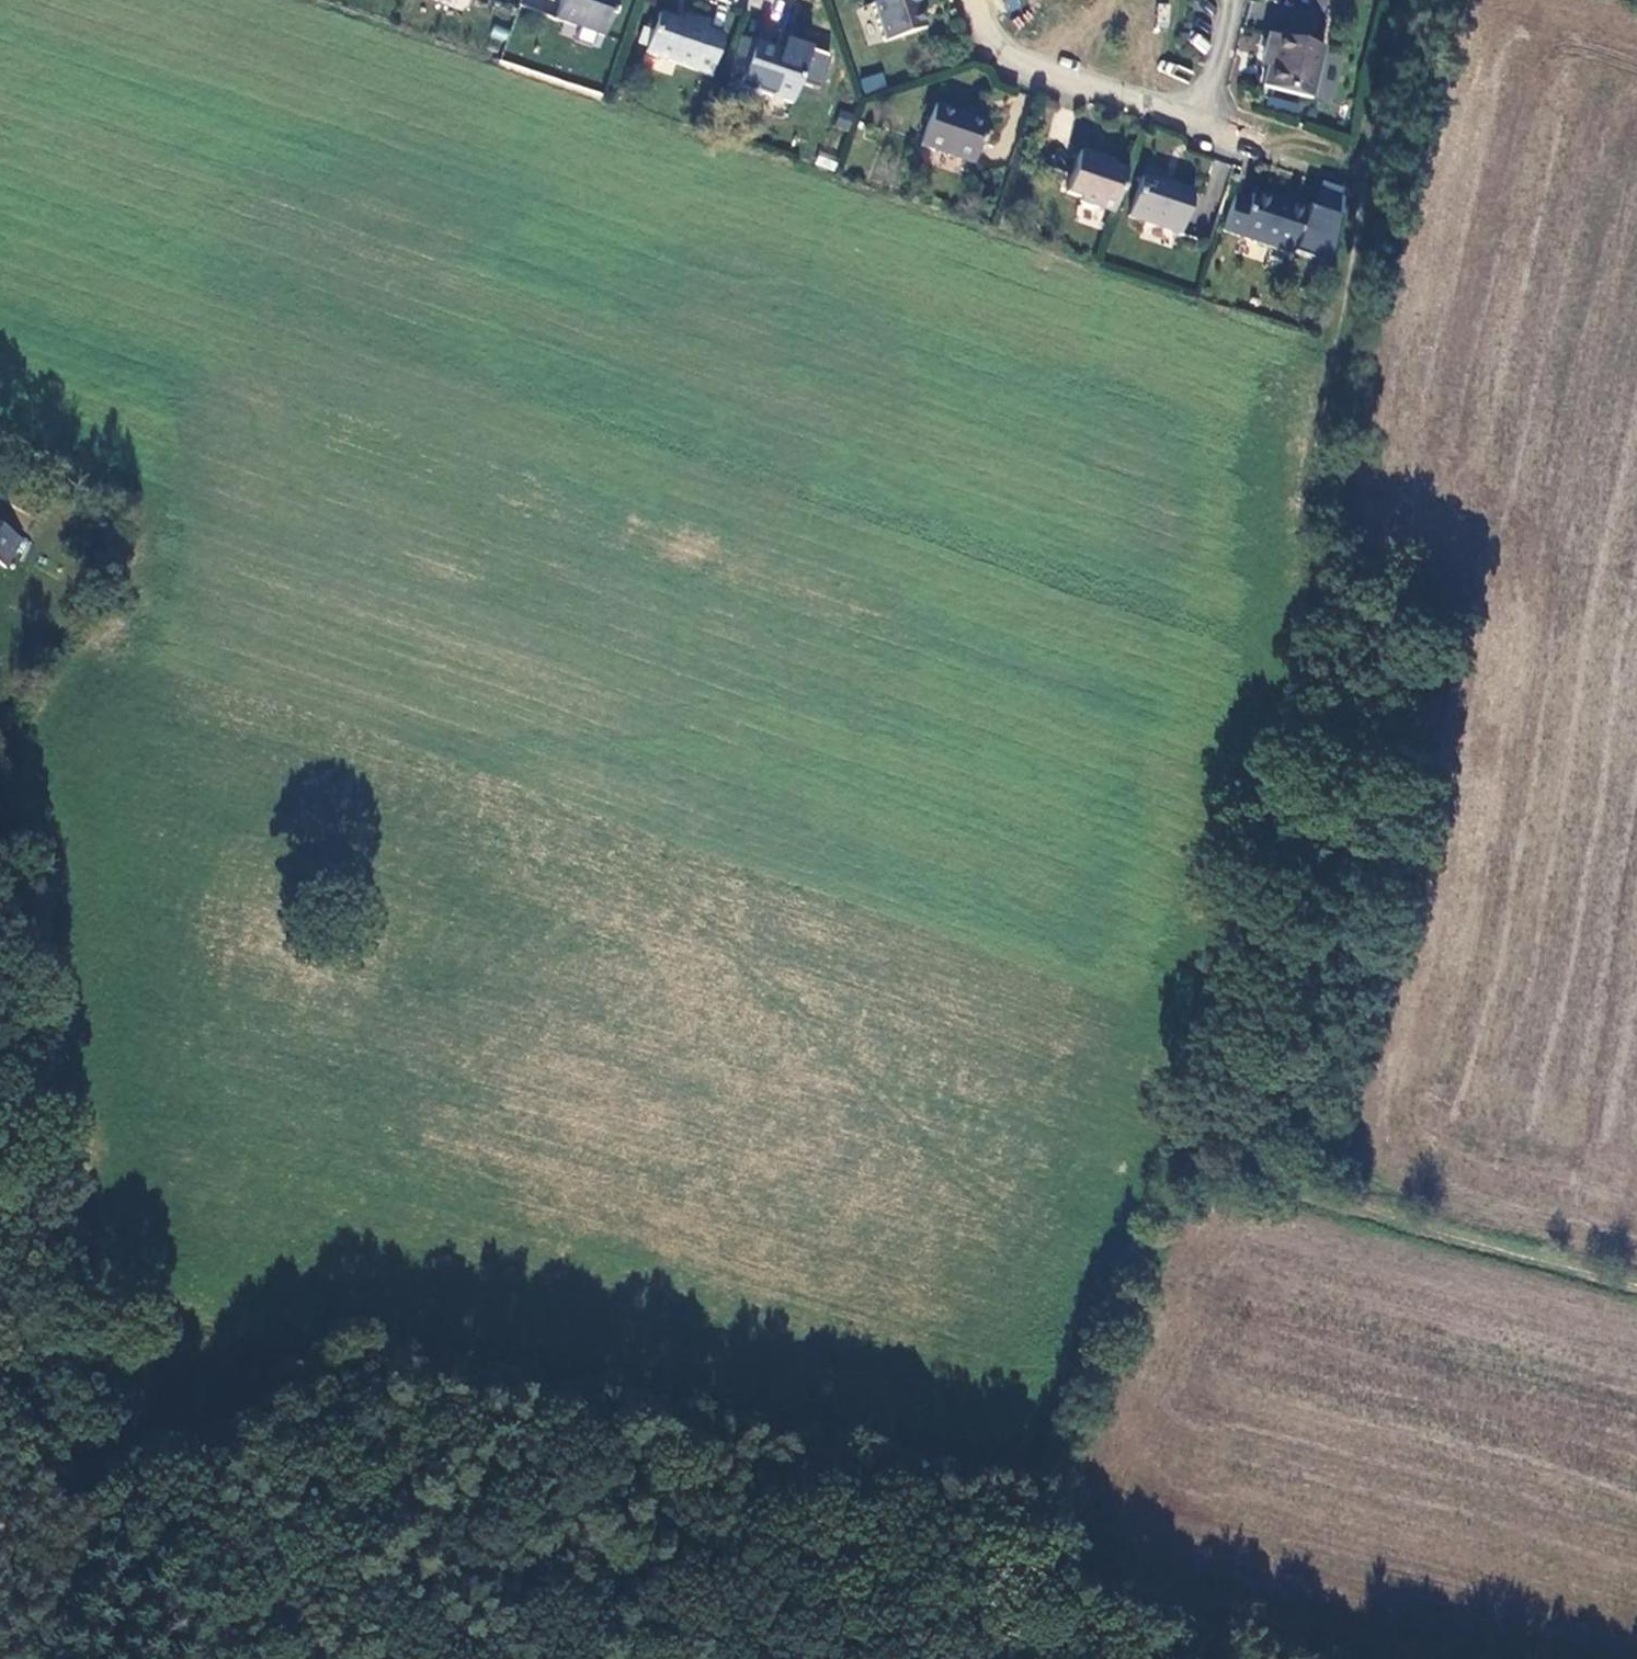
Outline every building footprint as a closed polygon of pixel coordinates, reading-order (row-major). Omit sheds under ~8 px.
[(551,13),(595,28),(604,0),(555,0),(551,13)] [(883,41),(923,30),(914,0),(871,0),(883,41)] [(656,4),(640,52),(703,73),(720,26),(656,4)] [(1323,49),(1269,35),(1265,53),(1272,55),(1264,85),(1310,97),(1323,49)] [(749,39),(735,79),(780,95),(794,56),(749,39)] [(864,93),(887,87),(883,71),(859,78),(864,93)] [(934,103),(918,143),(969,164),(986,124),(934,103)] [(1067,203),(1115,218),(1131,166),(1084,151),(1067,203)] [(1148,180),(1134,220),(1184,238),(1198,198),(1148,180)] [(1224,233),(1294,255),(1309,210),(1238,187),(1224,233)] [(0,524),(0,559),(16,569),(31,544),(0,524)]
